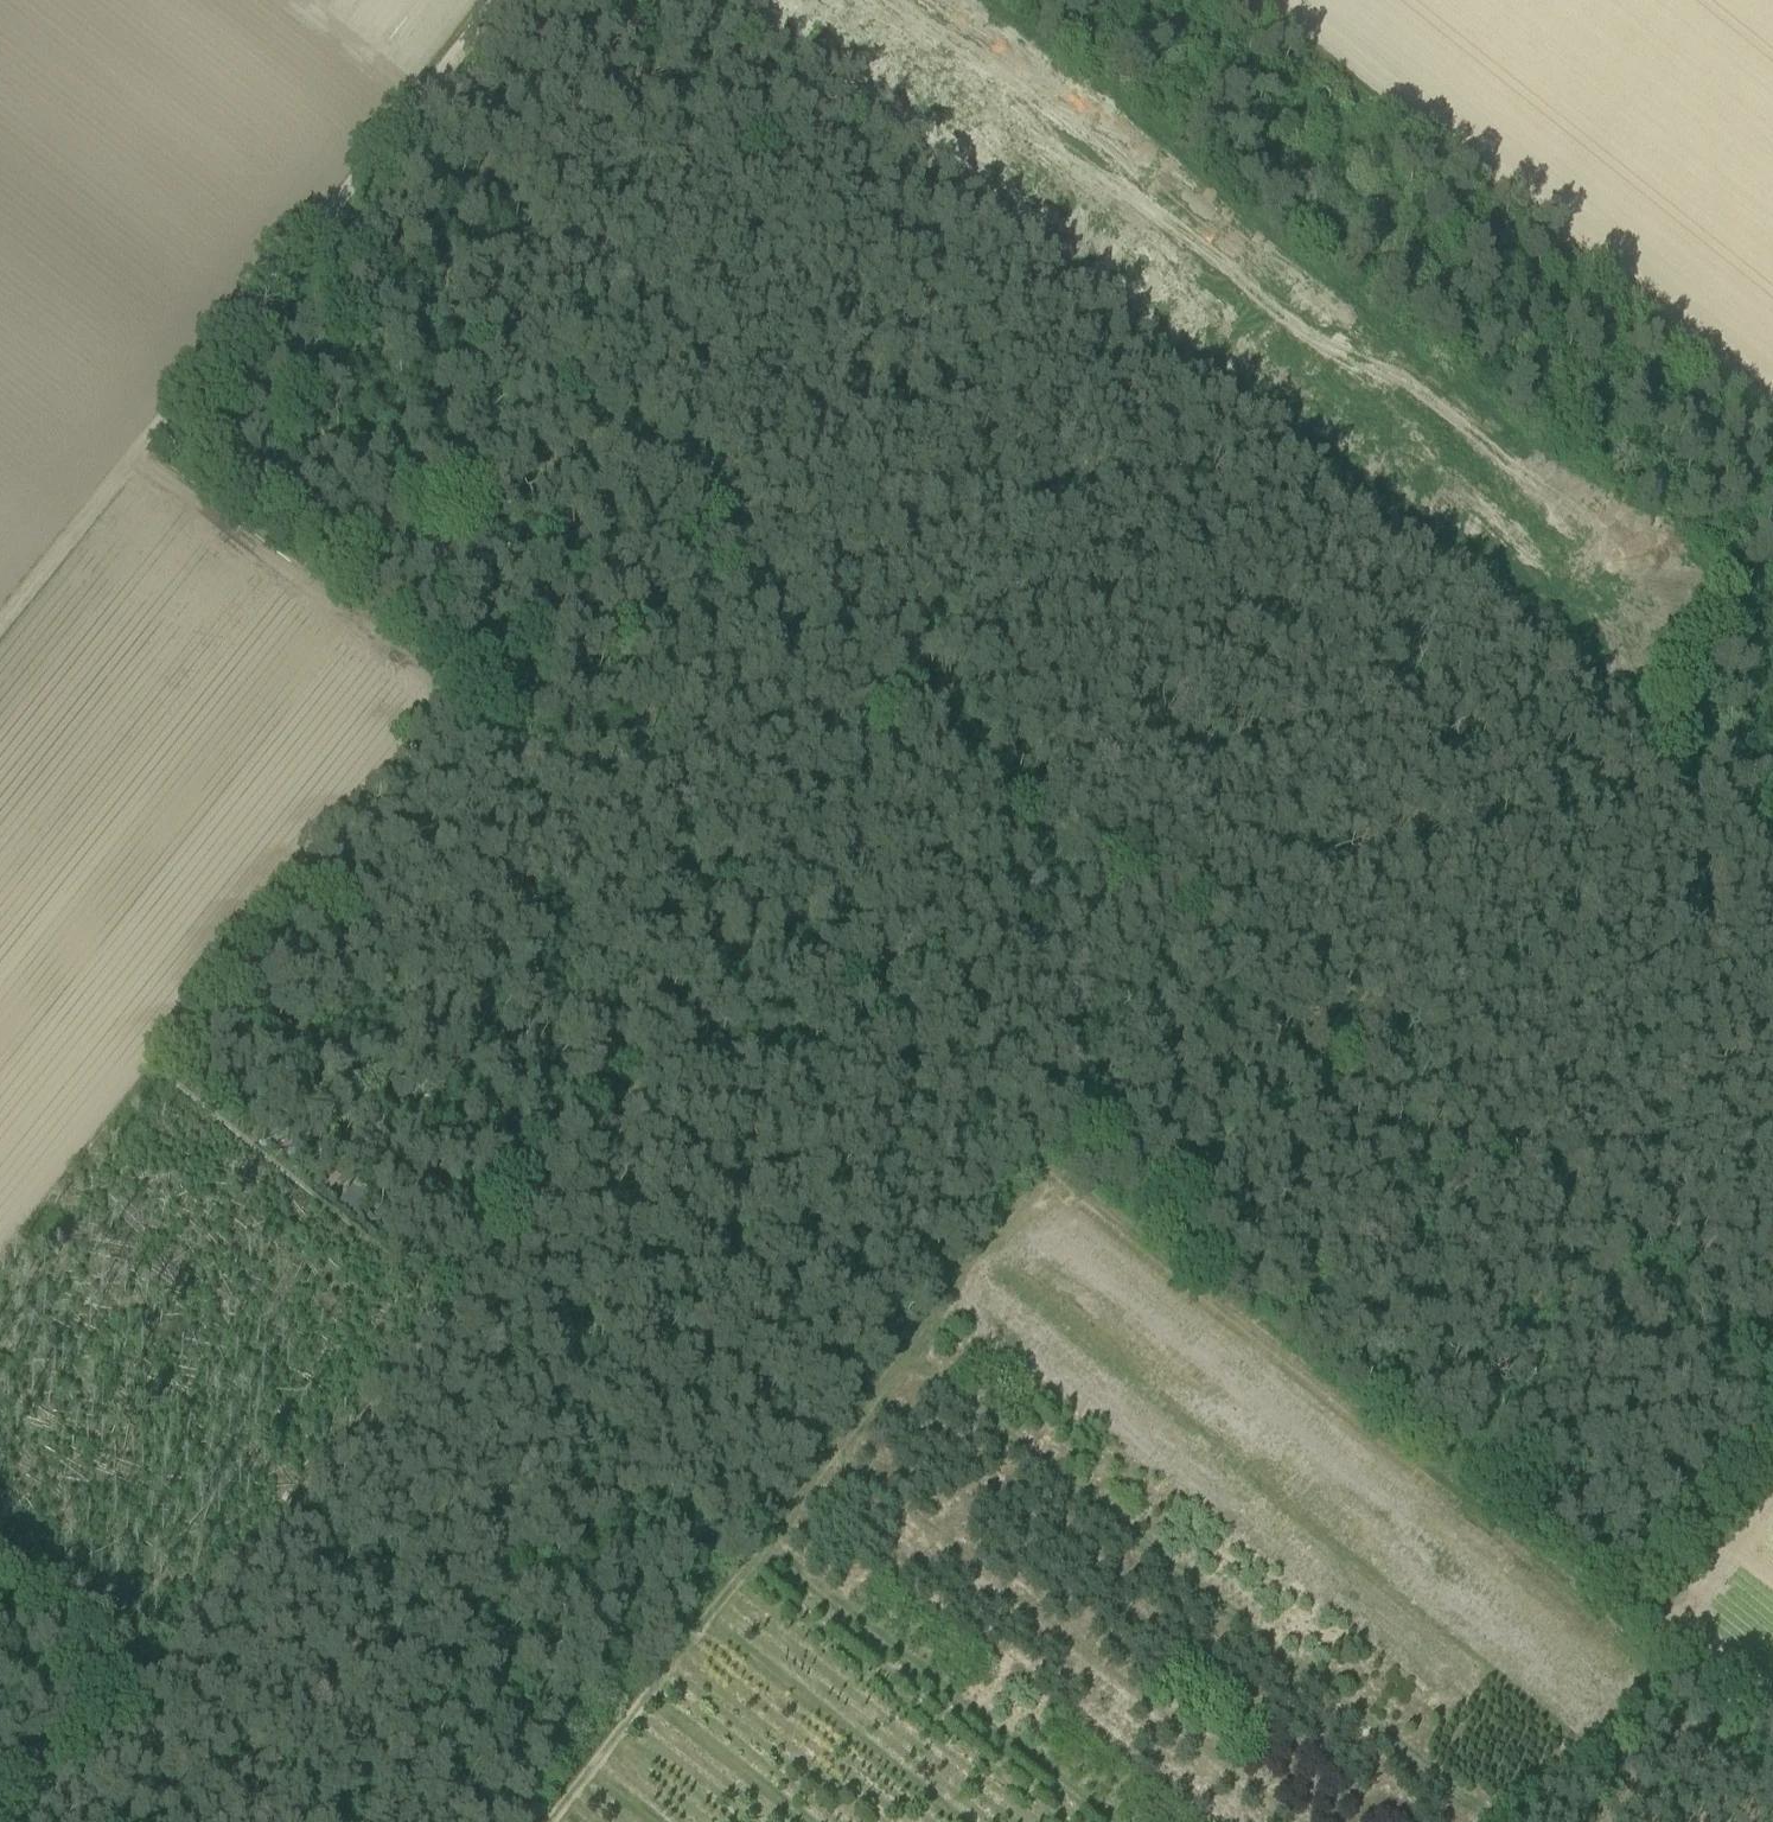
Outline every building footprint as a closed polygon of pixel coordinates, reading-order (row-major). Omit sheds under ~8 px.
[(356,1183),(340,1204),(358,1218),(374,1197),(356,1183)]
